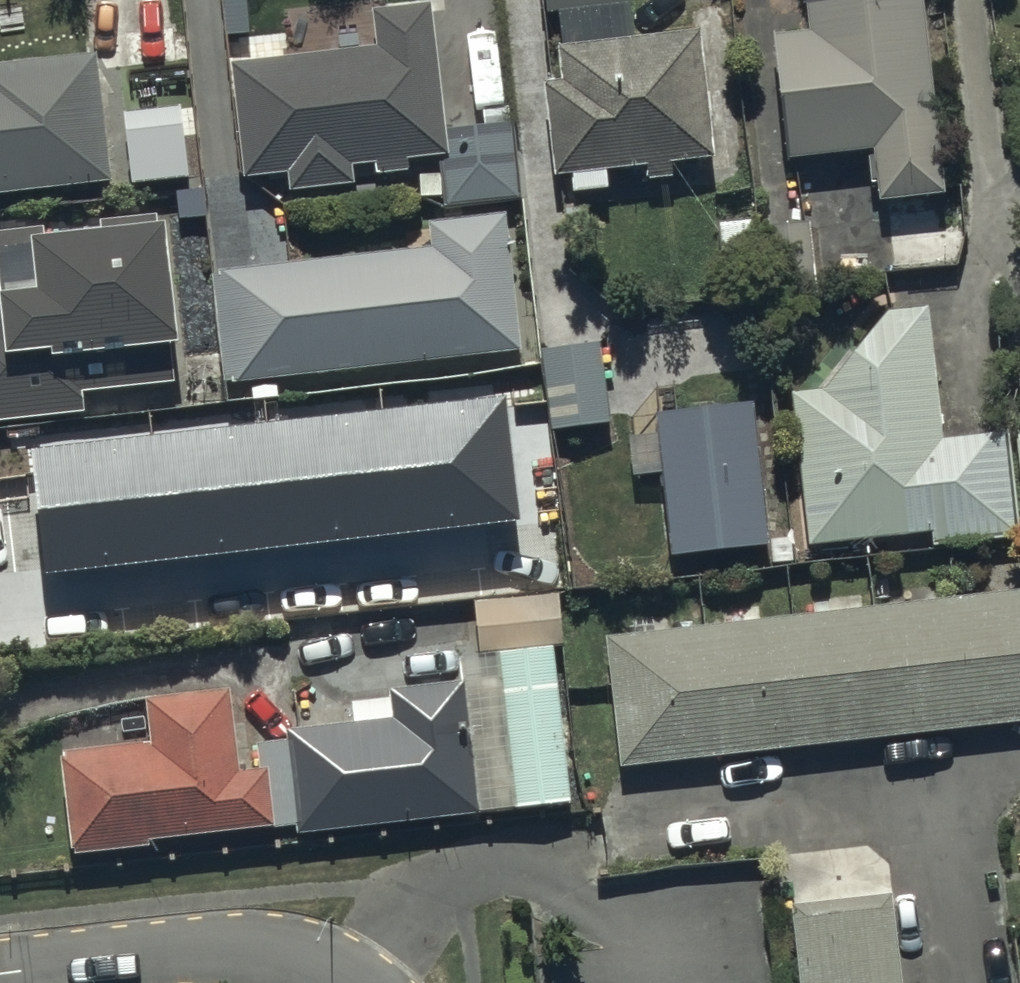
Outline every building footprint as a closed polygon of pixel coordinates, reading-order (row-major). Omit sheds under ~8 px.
[(542,28),(556,27),(559,59),(555,59),(558,102),(542,104),(549,192),(571,190),(572,209),(606,206),(604,185),(643,182),(644,194),(672,192),(671,179),(710,176),(699,47),(625,53),(622,17),(630,16),(628,0),(539,0),(542,28)] [(938,204),(921,0),(842,0),(843,9),(818,12),(819,18),(804,19),(806,39),(780,41),(781,49),(772,50),(782,173),(866,166),(866,194),(876,194),(881,272),(891,272),(891,281),(926,280),(926,274),(956,273),(954,204),(938,204)] [(372,23),(375,62),(228,74),(240,193),(283,189),(284,205),(349,199),(348,182),(375,179),(376,190),(406,187),(405,176),(419,174),(423,208),(442,207),(443,218),(520,210),(512,129),(440,136),(429,18),(372,23)] [(91,69),(96,127),(182,118),(174,40),(129,45),(128,32),(81,37),(85,70),(91,69)] [(85,70),(0,79),(0,210),(104,199),(96,127),(91,69),(85,70)] [(518,363),(503,225),(424,233),(427,258),(210,283),(223,397),(518,363)] [(44,239),(0,244),(0,431),(82,423),(81,404),(172,395),(157,229),(97,235),(99,255),(46,260),(44,239)] [(1018,547),(1006,443),(942,450),(926,318),(883,323),(822,402),(789,405),(807,559),(928,545),(930,557),(1018,547)] [(597,356),(539,364),(550,442),(607,434),(597,356)] [(652,426),(654,445),(625,448),(630,490),(658,487),(668,575),(766,564),(750,415),(652,426)] [(1006,435),(1018,538),(1019,538),(1019,433),(1006,435)] [(293,463),(226,471),(227,479),(166,485),(174,555),(182,555),(190,631),(352,614),(345,548),(303,553),(293,463)] [(518,571),(508,487),(441,495),(451,579),(518,571)] [(600,631),(615,764),(1019,717),(1019,583),(600,631)] [(537,605),(468,614),(474,664),(544,655),(537,605)] [(556,656),(491,664),(509,824),(574,817),(556,656)] [(476,827),(459,695),(386,702),(387,709),(347,714),(349,735),(285,743),(286,754),(250,759),(254,788),(237,790),(226,706),(141,717),(146,757),(53,769),(66,872),(146,862),(146,856),(296,838),(297,850),(476,827)] [(800,982),(904,982),(894,891),(791,902),(800,982)]
